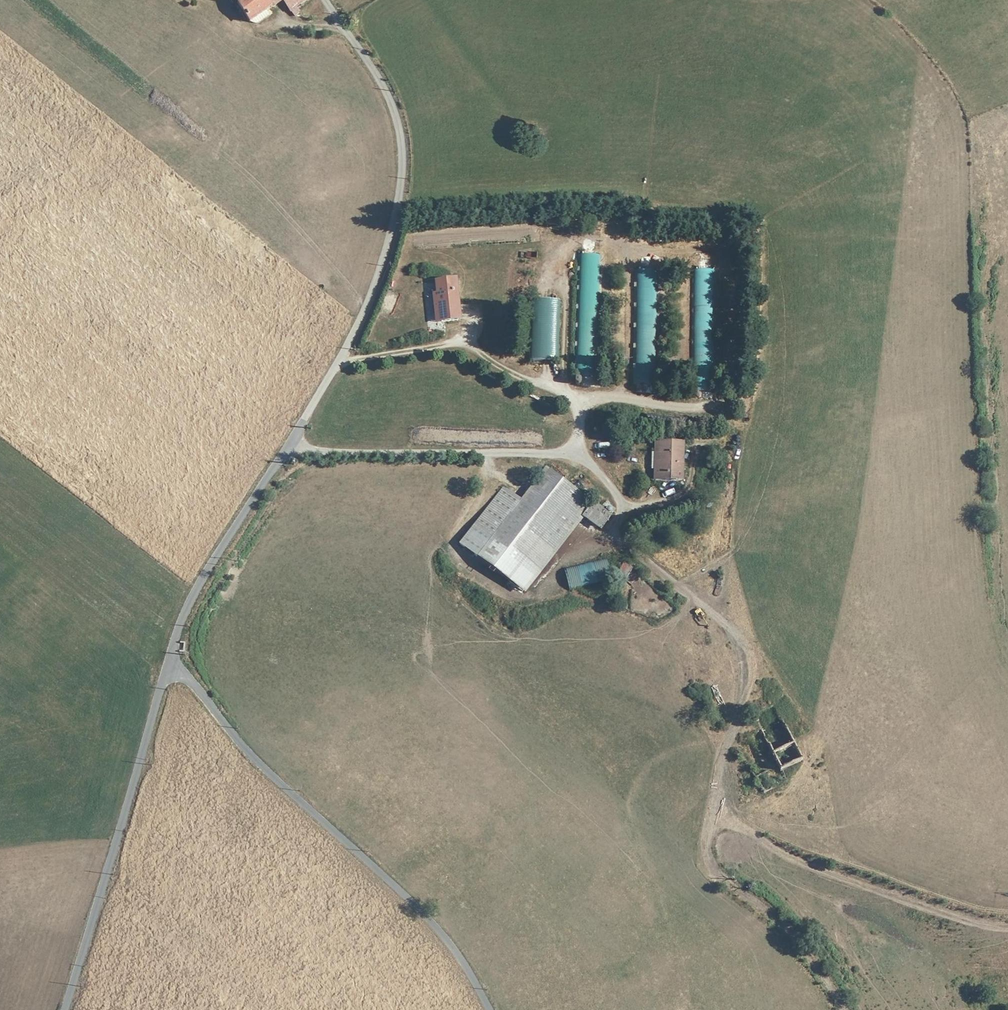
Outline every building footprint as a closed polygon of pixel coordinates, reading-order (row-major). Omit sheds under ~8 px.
[(301,0),(254,0),(238,18),(256,31),(265,20),(274,9),(289,22),(295,17),(292,13),(302,2),(301,0)] [(265,20),(256,31),(262,33),(270,25),(265,20)] [(593,253),(572,254),(566,376),(588,377),(593,253)] [(684,394),(704,394),(709,272),(687,271),(684,394)] [(651,274),(627,274),(624,384),(647,385),(651,274)] [(426,302),(428,320),(452,318),(448,277),(424,279),(425,290),(432,290),(433,302),(426,302)] [(522,311),(520,360),(550,361),(552,298),(522,297),(522,311)] [(651,470),(642,470),(634,470),(633,480),(674,481),(676,435),(653,434),(652,453),(651,470)] [(643,453),(642,470),(651,470),(652,453),(643,453)] [(571,511),(580,500),(538,466),(482,533),(525,569),(571,511)] [(599,515),(580,500),(571,511),(574,514),(590,526),(599,515)] [(574,514),(571,511),(525,569),(527,571),(574,514)] [(606,557),(564,569),(570,590),(612,578),(606,557)]
